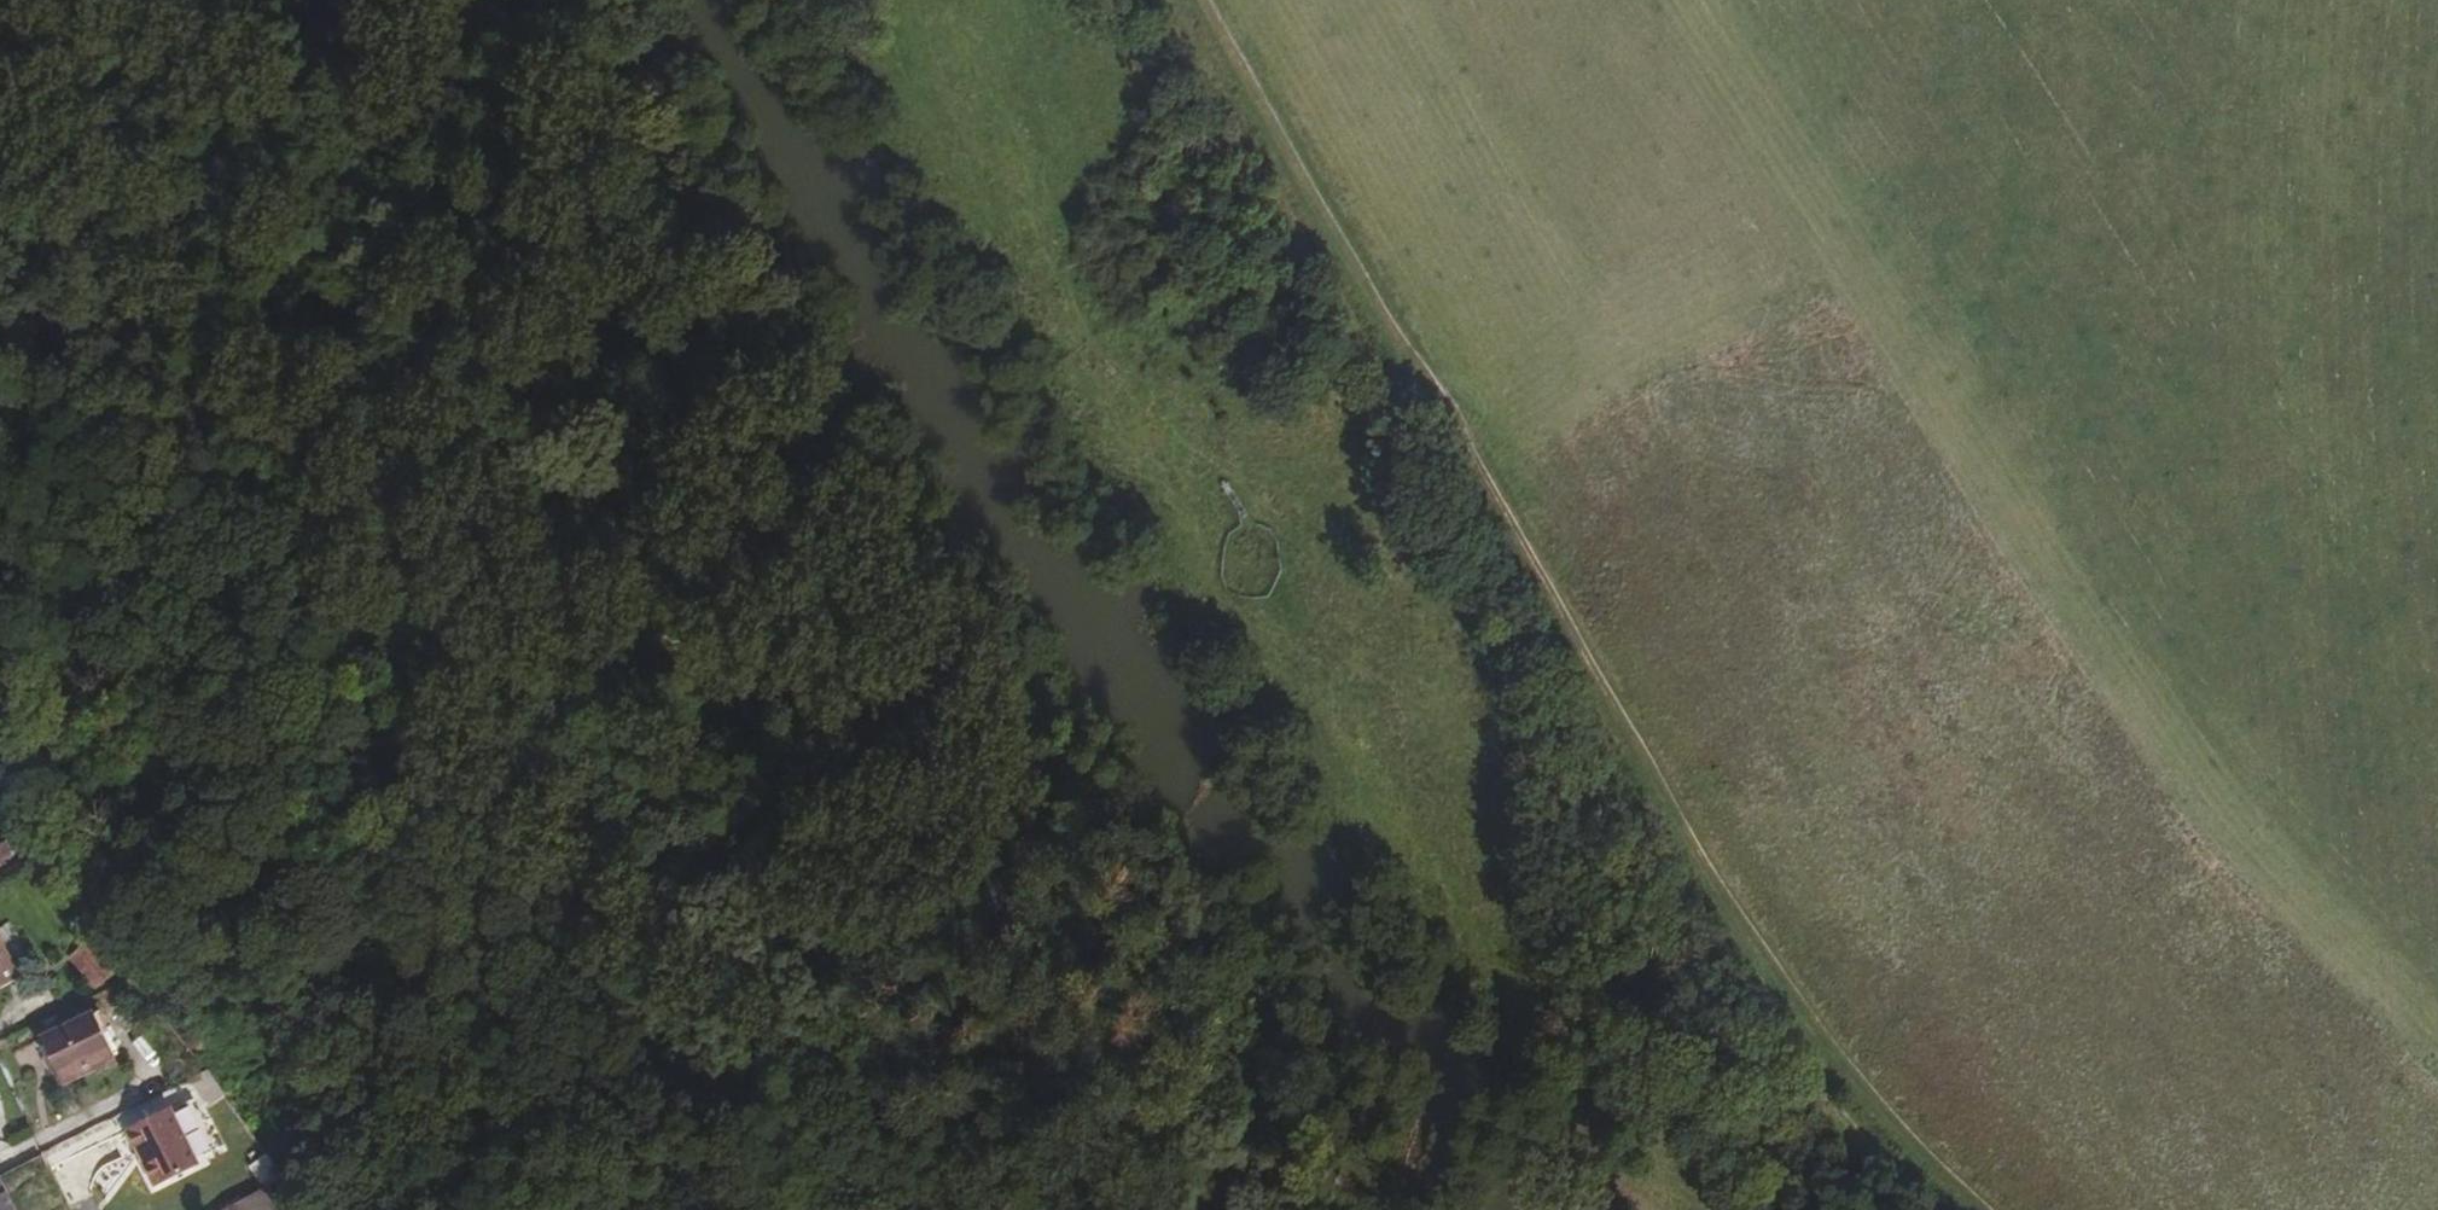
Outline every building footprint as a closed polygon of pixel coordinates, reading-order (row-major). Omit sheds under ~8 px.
[(10,858),(2,844),(0,844),(0,863),(10,858)] [(31,976),(0,920),(0,993),(31,976)] [(98,992),(119,978),(95,942),(74,956),(98,992)] [(97,1007),(90,1010),(99,1030),(106,1027),(97,1007)] [(99,1030),(90,1010),(36,1036),(57,1079),(93,1063),(89,1054),(106,1047),(99,1030)] [(89,1054),(93,1063),(111,1055),(106,1047),(89,1054)] [(169,1105),(126,1128),(156,1183),(199,1161),(169,1105)] [(0,1178),(0,1209),(17,1209),(0,1178)] [(298,1200),(283,1178),(270,1186),(286,1209),(298,1200)] [(248,1197),(221,1209),(256,1209),(248,1197)]
